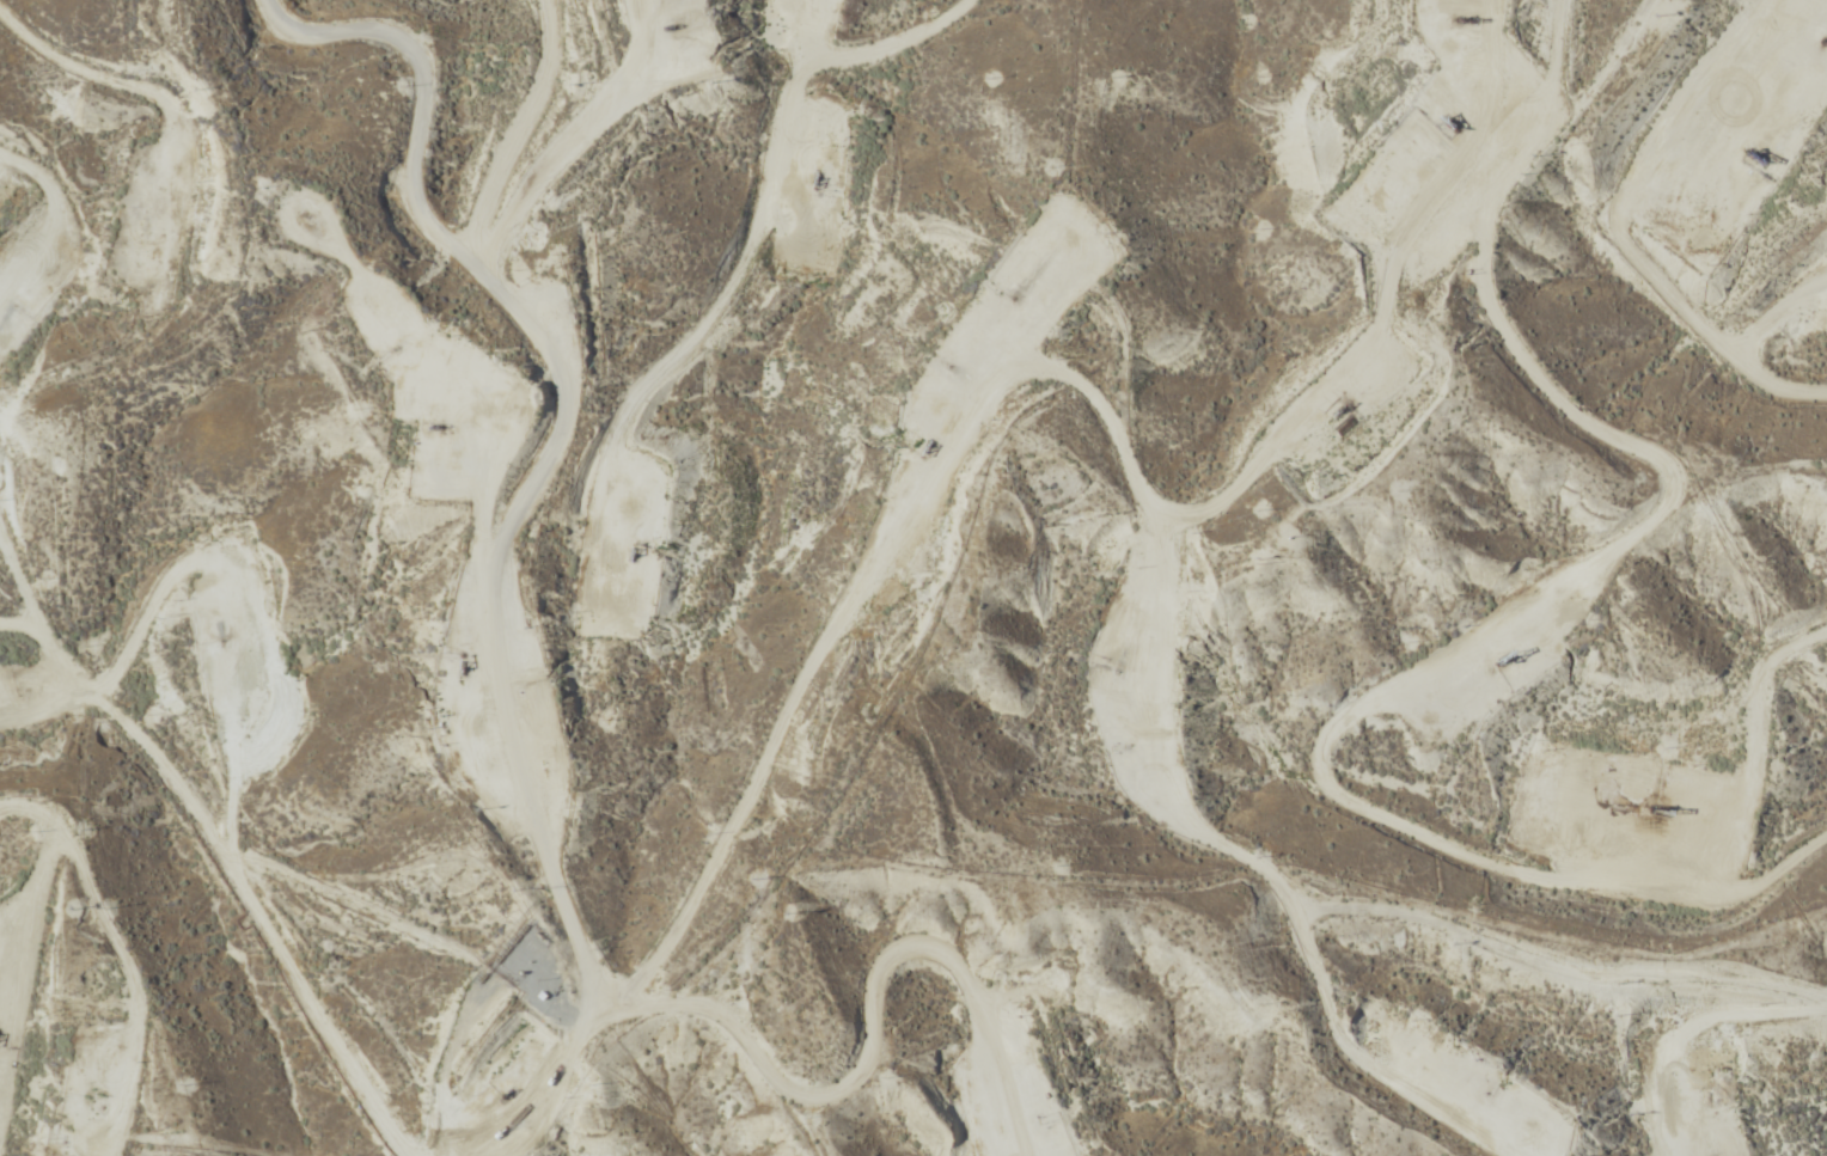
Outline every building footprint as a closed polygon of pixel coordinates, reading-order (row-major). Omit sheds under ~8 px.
[(777,45),(782,21),(770,18),(765,43),(777,45)]
